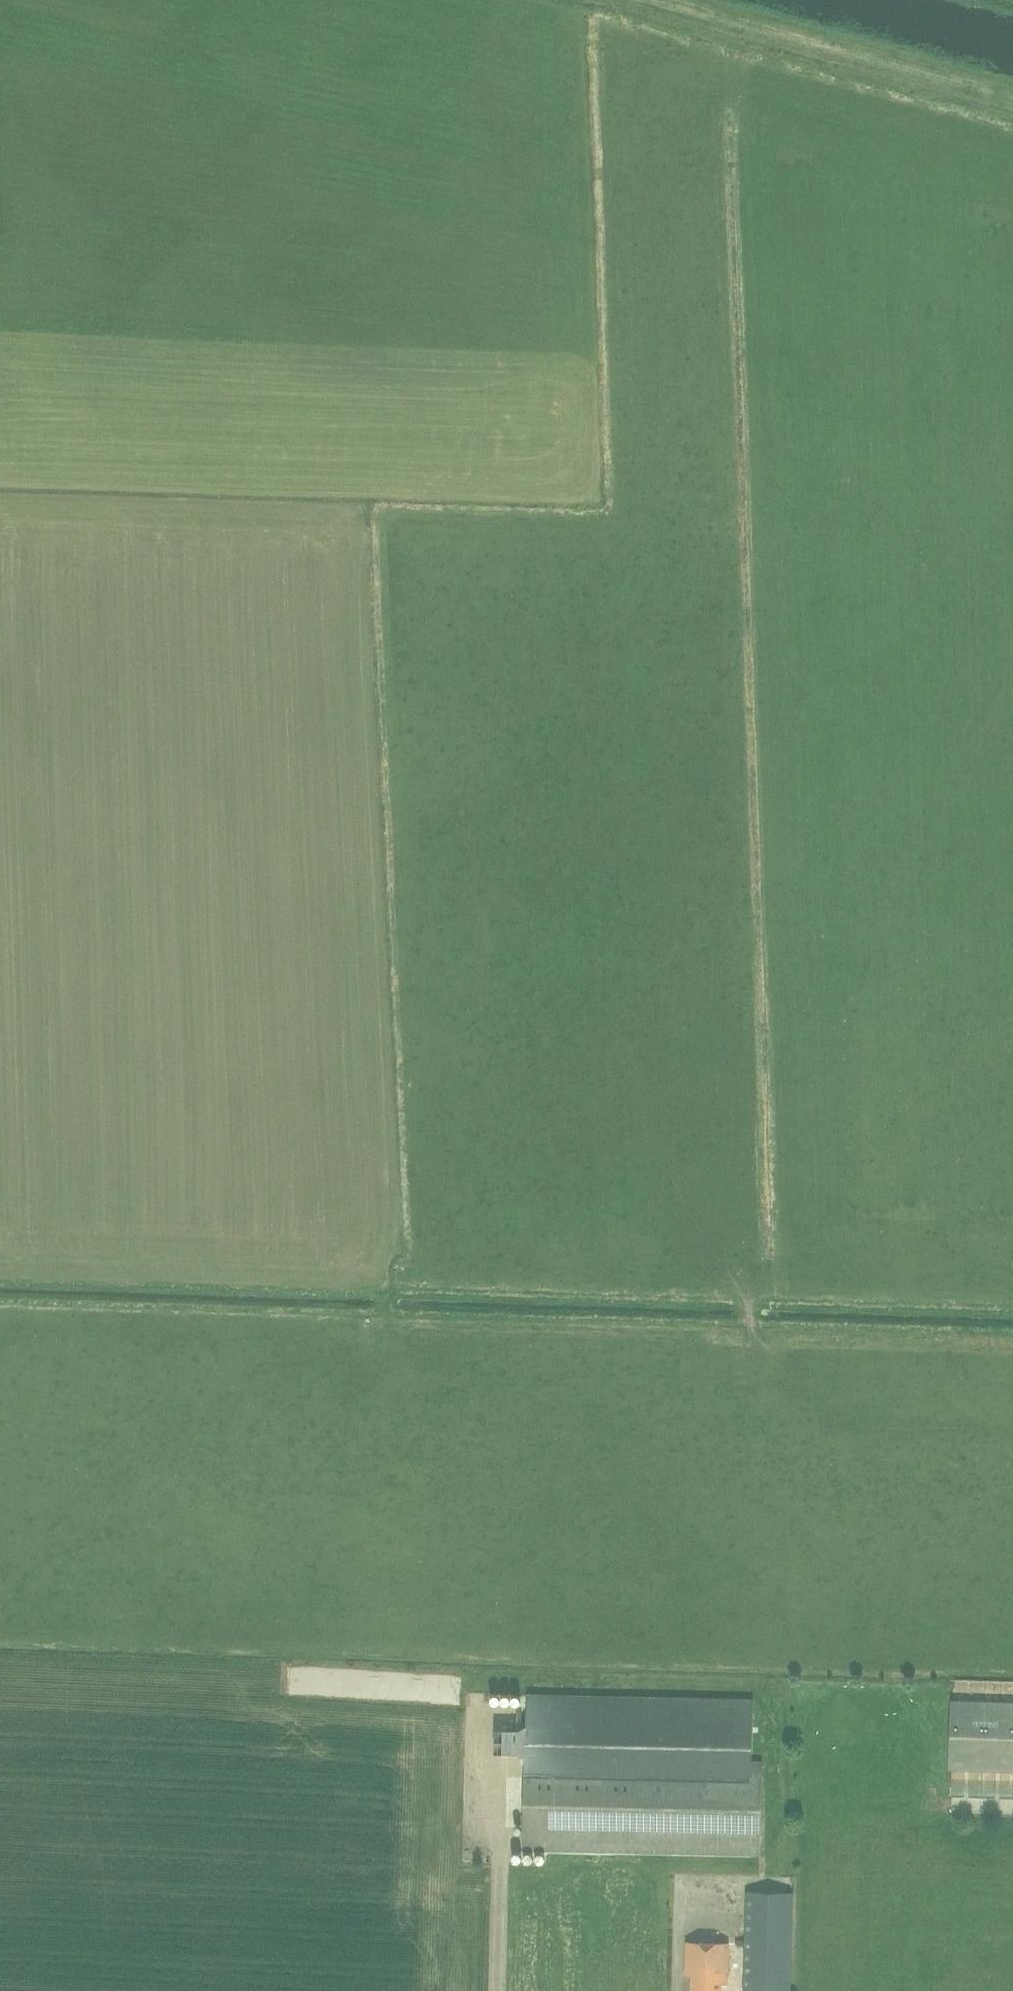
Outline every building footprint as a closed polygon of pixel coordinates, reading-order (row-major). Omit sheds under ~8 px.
[(527,1695),(526,1727),(518,1730),(504,1730),(503,1754),(518,1754),(525,1757),(523,1850),(760,1855),(762,1762),(751,1762),(753,1700),(527,1695)] [(952,1700),(950,1768),(1012,1770),(1012,1702),(952,1700)] [(746,1892),(744,1980),(744,1990),(790,1990),(792,1893),(746,1892)] [(686,1942),(686,1975),(692,1975),(691,1990),(721,1990),(721,1984),(727,1984),(728,1943),(686,1942)]
